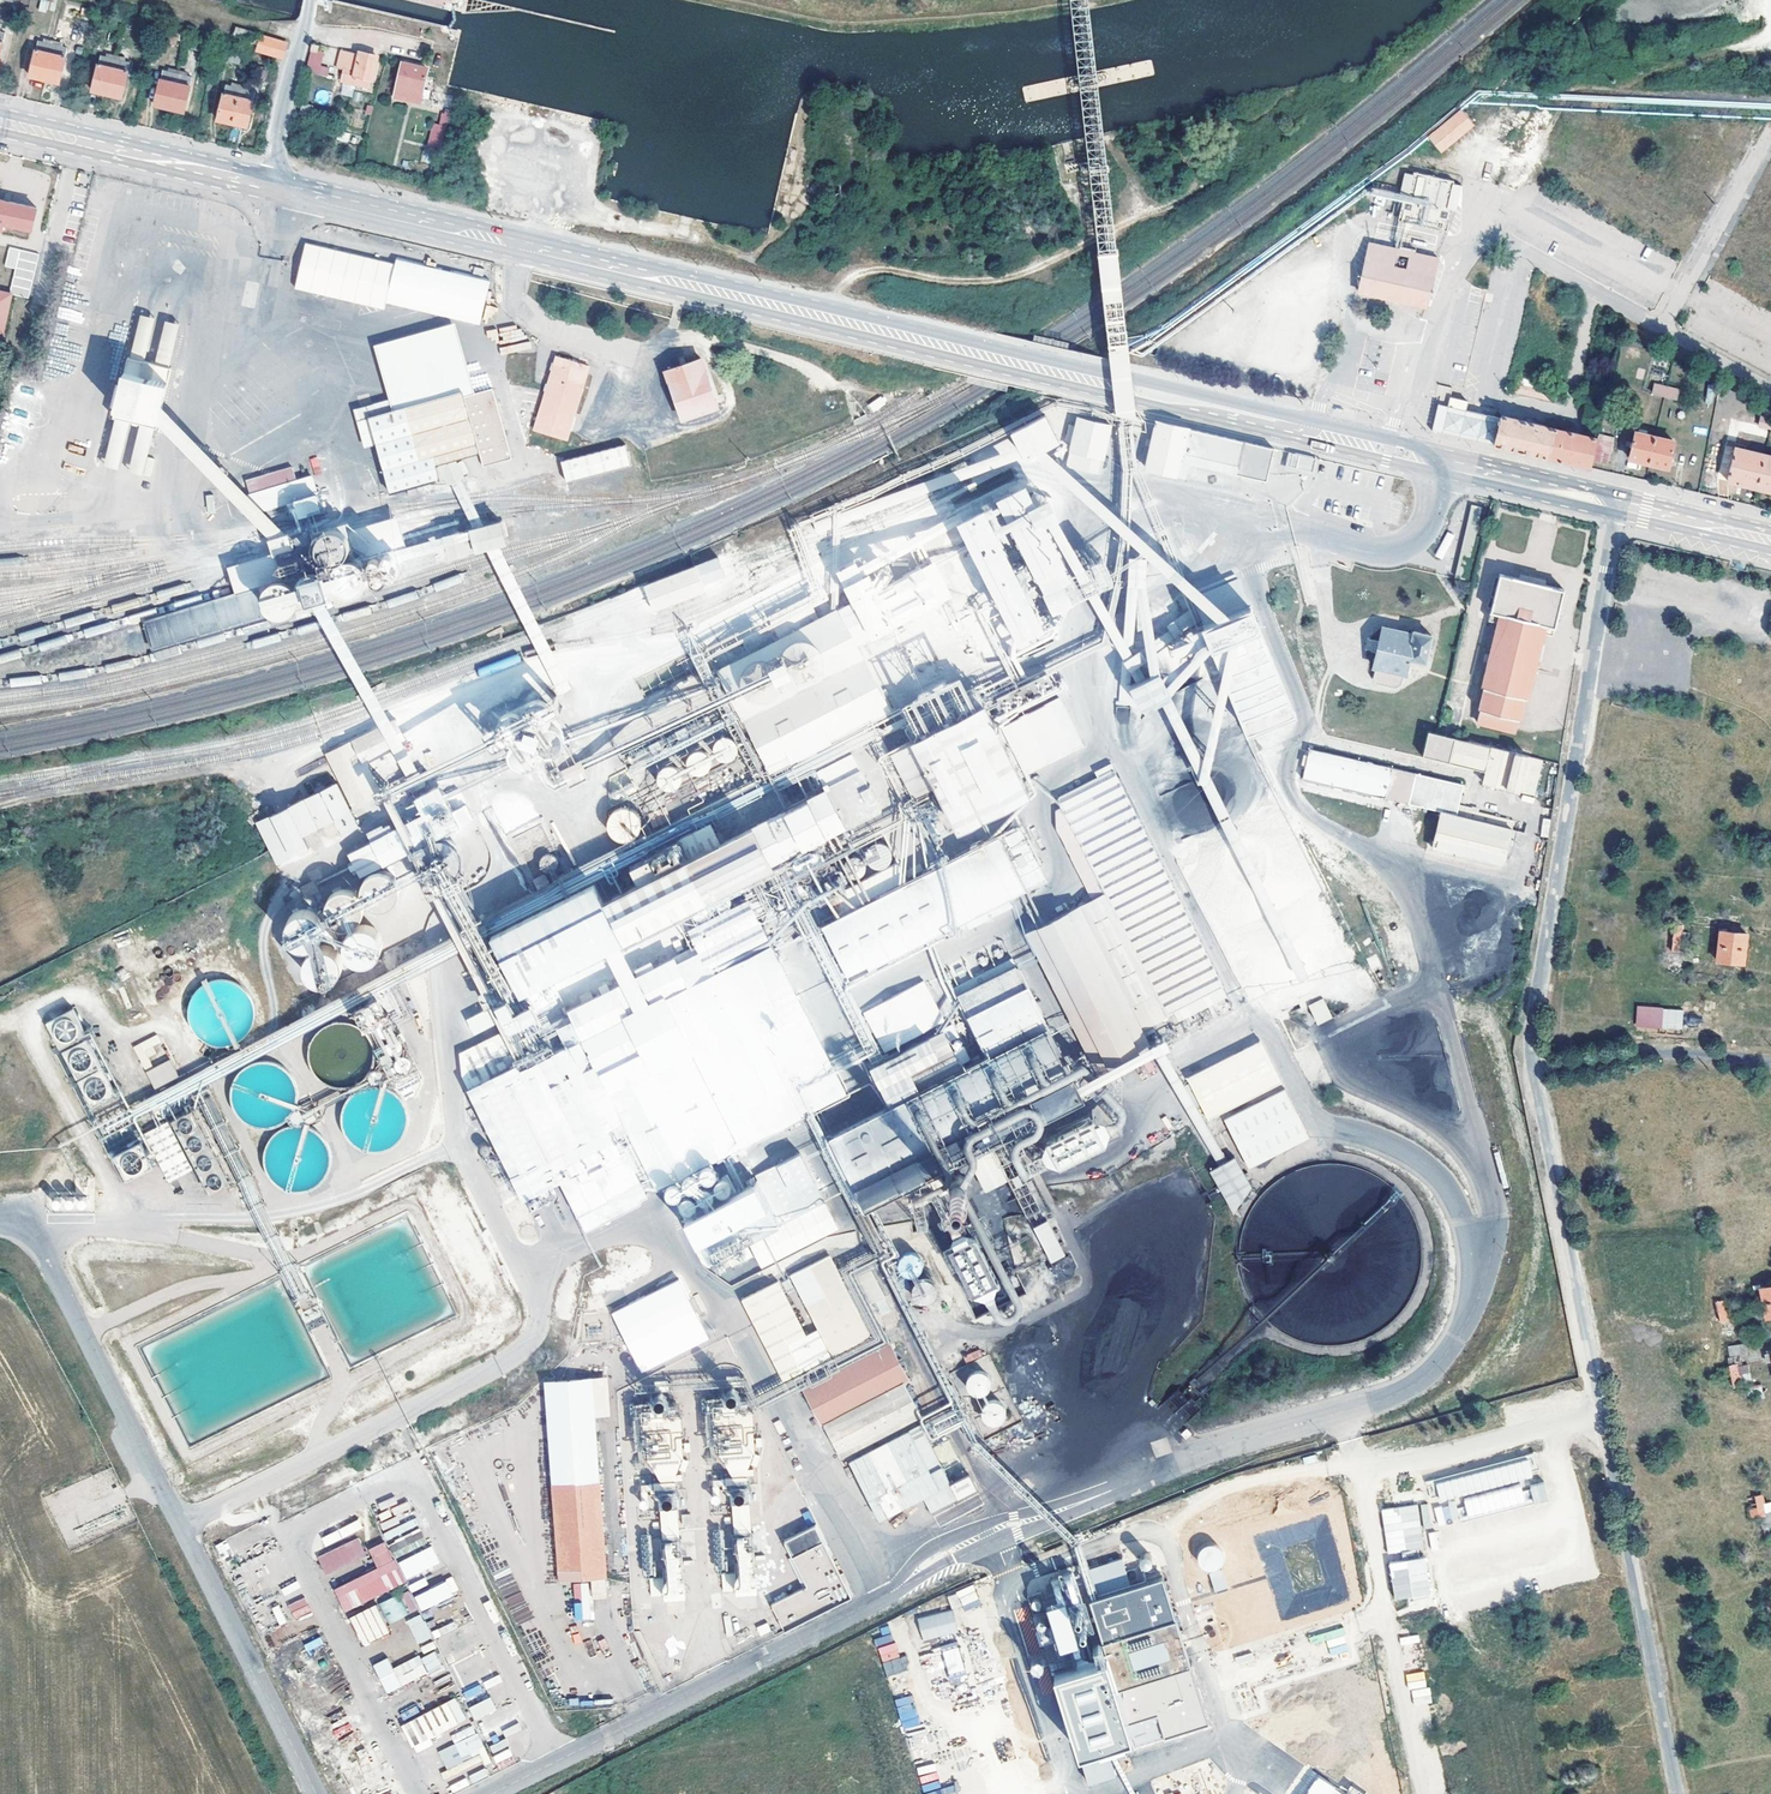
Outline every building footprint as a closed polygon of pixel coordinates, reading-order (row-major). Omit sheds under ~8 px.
[(37,10),(47,13),(50,0),(39,0),(37,10)] [(100,19),(111,16),(112,12),(103,9),(100,19)] [(111,16),(100,19),(98,26),(108,28),(111,16)] [(157,23),(154,38),(161,39),(162,33),(169,35),(167,43),(177,45),(181,30),(157,23)] [(235,26),(233,36),(246,39),(248,30),(235,26)] [(288,43),(263,34),(258,48),(284,57),(288,43)] [(68,48),(38,41),(30,75),(60,82),(68,48)] [(245,50),(223,43),(219,58),(241,64),(245,50)] [(360,54),(342,51),(339,66),(345,68),(342,81),(370,87),(372,79),(374,79),(379,57),(372,56),(368,55),(361,53),(360,54)] [(131,62),(101,55),(93,90),(123,97),(131,62)] [(428,68),(405,63),(396,98),(420,103),(428,68)] [(177,72),(164,70),(156,104),(185,111),(193,76),(185,74),(182,73),(177,72)] [(256,91),(226,84),(218,119),(248,126),(256,91)] [(314,106),(305,104),(302,114),(312,116),(314,106)] [(1479,119),(1469,106),(1465,106),(1436,131),(1448,145),(1479,119)] [(441,154),(449,113),(441,111),(439,124),(432,123),(427,151),(441,154)] [(817,164),(808,161),(806,174),(814,176),(817,164)] [(1464,179),(1407,166),(1402,191),(1405,191),(1403,203),(1406,204),(1404,214),(1446,223),(1449,214),(1452,214),(1454,202),(1459,203),(1464,179)] [(34,232),(38,210),(0,201),(0,224),(34,232)] [(1426,306),(1437,257),(1368,241),(1358,291),(1426,306)] [(305,242),(294,287),(384,309),(385,304),(395,264),(305,242)] [(14,269),(9,294),(29,298),(38,252),(8,246),(4,267),(14,269)] [(396,259),(395,264),(385,304),(482,328),(494,284),(396,259)] [(4,329),(12,295),(0,293),(0,328),(4,329)] [(1625,319),(1623,318),(1615,315),(1612,331),(1622,334),(1622,333),(1625,319)] [(374,347),(388,400),(353,411),(364,449),(378,445),(389,493),(437,481),(435,466),(481,453),(466,397),(475,395),(454,324),(374,347)] [(531,349),(529,340),(523,341),(520,324),(500,328),(503,346),(499,347),(500,355),(531,349)] [(558,357),(536,431),(567,440),(589,365),(558,357)] [(163,429),(177,370),(134,359),(126,392),(121,410),(119,418),(163,429)] [(719,407),(718,404),(707,373),(702,359),(666,371),(683,420),(719,407)] [(711,371),(707,373),(718,404),(723,402),(711,371)] [(1677,389),(1654,383),(1652,392),(1675,398),(1677,389)] [(1442,386),(1431,430),(1457,436),(1465,403),(1450,399),(1452,389),(1442,386)] [(515,459),(495,390),(475,395),(466,397),(481,453),(485,468),(515,459)] [(126,392),(121,391),(116,408),(121,410),(126,392)] [(881,396),(867,405),(872,413),(886,403),(881,396)] [(1358,410),(1360,414),(1370,416),(1374,414),(1375,409),(1373,406),(1375,398),(1363,396),(1362,403),(1359,405),(1358,410)] [(1467,403),(1465,403),(1457,436),(1493,445),(1500,419),(1466,411),(1467,403)] [(1599,426),(1603,410),(1585,405),(1581,422),(1599,426)] [(1762,414),(1760,425),(1770,428),(1770,416),(1762,414)] [(1010,434),(1014,440),(1024,460),(1058,442),(1049,425),(1044,416),(1010,434)] [(1500,419),(1493,445),(1520,451),(1546,457),(1553,427),(1500,416),(1500,419)] [(1097,473),(1109,425),(1078,419),(1067,465),(1097,473)] [(1266,480),(1273,449),(1156,422),(1145,470),(1184,478),(1186,469),(1191,467),(1192,464),(1266,480)] [(1553,427),(1546,457),(1568,463),(1589,467),(1596,438),(1553,427)] [(1673,440),(1635,431),(1629,458),(1667,467),(1673,440)] [(632,466),(626,445),(562,462),(568,483),(632,466)] [(1312,470),(1314,459),(1292,454),(1289,466),(1312,470)] [(1733,454),(1726,481),(1770,491),(1770,463),(1733,454)] [(310,458),(314,475),(322,472),(318,456),(310,458)] [(250,494),(296,478),(291,465),(245,481),(250,494)] [(256,513),(291,504),(295,517),(315,511),(306,479),(251,495),(256,513)] [(1056,564),(1022,493),(994,506),(1030,580),(1036,577),(1037,578),(1052,571),(1050,567),(1056,564)] [(215,512),(213,494),(206,495),(207,512),(215,512)] [(1463,578),(1480,507),(1470,504),(1453,576),(1463,578)] [(993,526),(986,510),(970,518),(978,534),(993,526)] [(500,522),(446,537),(452,558),(494,546),(505,543),(500,522)] [(1446,532),(1436,557),(1443,560),(1453,535),(1446,532)] [(985,548),(993,564),(1008,556),(1001,541),(985,548)] [(430,543),(395,553),(400,568),(405,566),(407,572),(437,563),(430,543)] [(871,579),(861,559),(840,569),(850,590),(871,579)] [(769,615),(780,638),(720,668),(770,769),(892,709),(859,644),(938,604),(919,568),(820,618),(808,595),(769,615)] [(1015,570),(999,577),(1007,594),(1023,586),(1015,570)] [(1526,699),(1543,633),(1553,636),(1564,590),(1499,573),(1488,620),(1498,622),(1482,688),(1484,689),(1476,721),(1516,731),(1524,698),(1526,699)] [(1195,596),(1224,585),(1222,579),(1192,591),(1195,596)] [(1077,601),(1067,580),(1047,590),(1057,611),(1077,601)] [(1224,585),(1195,596),(1192,597),(1248,732),(1293,713),(1236,580),(1224,585)] [(1030,601),(1015,609),(1023,625),(1038,618),(1030,601)] [(1382,626),(1379,640),(1377,650),(1373,665),(1375,666),(1373,678),(1376,682),(1393,686),(1398,683),(1400,671),(1404,672),(1407,656),(1424,660),(1430,634),(1414,630),(1413,633),(1382,626)] [(1377,650),(1379,640),(1371,638),(1368,648),(1377,650)] [(1160,678),(1131,692),(1142,716),(1171,702),(1160,678)] [(986,704),(893,748),(914,792),(937,782),(959,826),(1029,790),(1021,774),(1081,743),(1062,701),(1000,731),(986,704)] [(743,754),(718,703),(623,749),(628,762),(610,771),(609,804),(605,815),(606,825),(609,830),(613,834),(617,836),(626,838),(750,779),(739,756),(743,754)] [(1116,724),(1129,724),(1129,707),(1116,707),(1116,724)] [(408,742),(397,719),(325,754),(352,807),(380,794),(365,763),(408,742)] [(1540,758),(1426,731),(1421,755),(1485,770),(1482,782),(1532,794),(1540,758)] [(1450,782),(1309,750),(1302,778),(1444,811),(1445,805),(1450,782)] [(489,927),(508,965),(505,966),(510,976),(513,974),(518,985),(766,864),(777,886),(797,876),(785,853),(845,824),(846,826),(880,808),(853,751),(817,768),(826,785),(792,801),(782,783),(715,815),(725,835),(581,904),(571,887),(489,927)] [(1222,989),(1112,765),(1095,773),(1098,779),(1059,799),(1064,809),(1058,812),(1058,828),(1093,899),(1023,933),(1092,1073),(1145,1046),(1137,1031),(1222,989)] [(930,827),(902,769),(886,776),(915,834),(930,827)] [(299,834),(329,819),(333,817),(340,831),(356,823),(336,782),(253,821),(272,860),(304,845),(299,834)] [(1310,791),(1391,809),(1393,800),(1312,782),(1310,791)] [(425,816),(349,854),(354,862),(348,865),(353,875),(359,872),(361,876),(458,827),(440,792),(419,803),(425,816)] [(1445,805),(1444,811),(1443,814),(1510,829),(1512,821),(1445,805)] [(1502,864),(1510,829),(1443,814),(1440,813),(1432,848),(1502,864)] [(1050,875),(1024,824),(807,931),(817,950),(836,941),(852,973),(1050,875)] [(435,843),(435,854),(449,854),(449,842),(435,843)] [(874,865),(877,867),(881,868),(885,868),(889,866),(892,863),(894,860),(895,856),(894,851),(892,848),(889,845),(885,843),(881,843),(877,844),(874,846),(871,849),(870,853),(870,857),(871,861),(874,865)] [(543,870),(555,861),(549,854),(537,863),(543,870)] [(381,873),(376,873),(371,874),(367,877),(364,880),(361,884),(360,889),(359,893),(360,898),(362,900),(362,902),(363,904),(366,907),(370,910),(374,912),(379,912),(384,912),(388,910),(392,908),(395,904),(398,900),(399,896),(399,891),(398,886),(396,882),(393,878),(390,875),(385,873),(381,873)] [(545,874),(533,879),(537,889),(549,884),(545,874)] [(362,900),(360,898),(357,894),(352,891),(348,890),(342,890),(337,891),(333,893),(329,896),(326,901),(324,906),(324,911),(325,916),(327,920),(331,924),(335,927),(340,929),(345,929),(350,928),(355,926),(359,923),(362,919),(363,914),(364,909),(363,904),(362,902),(362,900)] [(605,1122),(619,1115),(651,1181),(841,1087),(757,918),(748,922),(738,901),(686,925),(697,948),(675,958),(673,953),(569,1003),(566,1005),(579,1032),(518,1062),(514,1055),(464,1079),(518,1188),(619,1140),(615,1132),(611,1134),(605,1122)] [(323,930),(323,926),(323,922),(322,918),(320,914),(317,911),(313,908),(310,907),(306,906),(301,906),(297,907),(293,908),(290,911),(287,914),(285,917),(284,921),(283,926),(284,930),(285,934),(287,937),(290,941),(293,943),(297,945),(301,946),(305,946),(309,945),(313,943),(317,941),(320,938),(322,934),(323,930)] [(1673,930),(1680,932),(1683,908),(1676,907),(1673,930)] [(1709,917),(1694,915),(1693,922),(1708,924),(1709,917)] [(383,953),(384,948),(383,942),(381,937),(377,932),(373,929),(367,928),(361,928),(356,929),(351,932),(347,936),(345,941),(344,947),(345,953),(347,958),(351,962),(356,965),(361,967),(367,967),(372,965),(377,962),(381,958),(383,953)] [(1671,951),(1669,967),(1684,968),(1687,943),(1688,942),(1689,937),(1680,937),(1680,932),(1673,930),(1671,951)] [(1745,934),(1719,931),(1716,961),(1742,964),(1745,934)] [(1008,954),(1003,943),(990,948),(996,960),(1008,954)] [(338,969),(339,964),(338,960),(337,955),(334,951),(331,948),(327,946),(322,944),(318,944),(313,945),(309,947),(305,949),(302,953),(300,957),(299,962),(299,966),(300,971),(302,975),(305,979),(308,981),(313,983),(317,984),(322,984),(326,983),(330,980),(334,977),(336,973),(338,969)] [(1262,944),(1261,954),(1274,954),(1274,944),(1262,944)] [(855,985),(836,947),(820,955),(839,993),(855,985)] [(1283,986),(1281,958),(1248,960),(1248,948),(1234,949),(1236,988),(1283,986)] [(993,962),(987,950),(975,956),(981,967),(993,962)] [(854,1018),(857,1023),(851,1027),(893,1110),(831,1141),(863,1206),(965,1156),(984,1191),(1002,1182),(985,1147),(1080,1101),(1013,965),(955,993),(989,1063),(963,1076),(956,1063),(965,1059),(929,988),(905,1000),(902,995),(854,1018)] [(566,1005),(569,1003),(561,986),(549,991),(554,1002),(558,1003),(560,1007),(566,1005)] [(1307,1005),(1318,1025),(1333,1018),(1323,997),(1307,1005)] [(1682,1030),(1683,1009),(1636,1005),(1635,1026),(1682,1030)] [(73,1010),(45,1024),(124,1183),(152,1169),(73,1010)] [(1282,1083),(1260,1042),(1189,1077),(1210,1120),(1282,1083)] [(154,1069),(141,1044),(134,1048),(155,1090),(180,1076),(171,1059),(154,1069)] [(1285,1091),(1226,1122),(1247,1170),(1308,1141),(1285,1091)] [(178,1119),(180,1134),(191,1132),(189,1118),(178,1119)] [(802,1148),(822,1186),(833,1180),(812,1142),(802,1148)] [(609,1161),(604,1151),(554,1175),(571,1209),(635,1178),(624,1155),(609,1161)] [(685,1217),(707,1263),(740,1246),(818,1207),(823,1205),(799,1155),(756,1176),(758,1181),(736,1192),(727,1173),(677,1197),(686,1216),(685,1217)] [(1252,1189),(1235,1160),(1210,1173),(1234,1214),(1252,1189)] [(216,1175),(206,1179),(211,1192),(222,1187),(216,1175)] [(965,1185),(963,1182),(959,1180),(955,1181),(953,1186),(954,1190),(957,1193),(962,1192),(965,1189),(965,1185)] [(830,1232),(818,1207),(740,1246),(752,1270),(830,1232)] [(1022,1230),(1018,1215),(1003,1219),(1008,1234),(1022,1230)] [(1047,1220),(1032,1228),(1051,1264),(1066,1256),(1047,1220)] [(904,1236),(903,1232),(912,1231),(910,1221),(886,1226),(888,1239),(904,1236)] [(998,1289),(973,1235),(943,1249),(968,1302),(998,1289)] [(863,1333),(824,1251),(786,1269),(811,1323),(798,1330),(772,1276),(736,1293),(774,1374),(863,1333)] [(920,1280),(922,1258),(900,1255),(898,1278),(920,1280)] [(1069,1255),(1049,1267),(1059,1283),(1079,1271),(1069,1255)] [(857,1274),(876,1317),(890,1311),(871,1268),(857,1274)] [(907,1292),(919,1308),(939,1294),(926,1277),(907,1292)] [(678,1280),(612,1312),(641,1372),(707,1341),(678,1280)] [(1753,1289),(1754,1296),(1762,1294),(1763,1303),(1770,1302),(1770,1286),(1753,1289)] [(1011,1300),(999,1306),(1005,1317),(1016,1311),(1011,1300)] [(1723,1300),(1715,1301),(1718,1313),(1725,1311),(1723,1300)] [(1718,1313),(1719,1322),(1727,1320),(1725,1311),(1718,1313)] [(1747,1345),(1728,1349),(1730,1357),(1748,1354),(1747,1345)] [(889,1347),(803,1389),(819,1422),(906,1381),(889,1347)] [(966,1363),(983,1356),(980,1349),(963,1355),(966,1363)] [(951,1373),(983,1440),(1021,1423),(992,1362),(989,1355),(951,1373)] [(1728,1367),(1735,1365),(1735,1359),(1727,1360),(1728,1367)] [(1728,1367),(1732,1386),(1740,1385),(1751,1383),(1747,1363),(1735,1365),(1728,1367)] [(973,1390),(976,1392),(979,1392),(982,1391),(985,1390),(987,1387),(989,1384),(989,1381),(987,1377),(985,1375),(982,1373),(979,1372),(976,1373),(973,1374),(971,1376),(969,1379),(969,1382),(969,1385),(970,1388),(973,1390)] [(607,1378),(545,1382),(558,1580),(606,1577),(595,1418),(610,1417),(607,1378)] [(920,1417),(905,1384),(822,1425),(838,1458),(920,1417)] [(1762,1394),(1760,1386),(1746,1388),(1748,1397),(1762,1394)] [(726,1460),(727,1478),(752,1476),(752,1463),(754,1450),(752,1411),(736,1407),(723,1408),(722,1399),(706,1400),(705,1406),(708,1456),(726,1460)] [(985,1420),(988,1422),(991,1423),(995,1423),(998,1421),(1000,1419),(1002,1416),(1002,1412),(1002,1409),(1000,1406),(997,1404),(994,1402),(990,1402),(987,1403),(985,1405),(983,1408),(982,1411),(982,1414),(983,1417),(985,1420)] [(936,1440),(959,1418),(947,1405),(924,1427),(936,1440)] [(637,1462),(682,1461),(681,1410),(635,1411),(637,1462)] [(958,1501),(921,1428),(850,1463),(879,1521),(924,1499),(932,1514),(958,1501)] [(934,1448),(943,1464),(957,1457),(947,1440),(934,1448)] [(1531,1459),(1426,1480),(1431,1505),(1433,1505),(1437,1524),(1548,1501),(1544,1482),(1528,1485),(1529,1490),(1524,1491),(1522,1481),(1535,1478),(1531,1459)] [(679,1481),(679,1462),(656,1463),(656,1482),(679,1481)] [(754,1591),(747,1478),(715,1480),(715,1487),(729,1486),(732,1537),(735,1536),(737,1572),(721,1573),(722,1593),(754,1591)] [(677,1489),(642,1483),(639,1499),(647,1500),(648,1491),(659,1493),(658,1501),(674,1504),(677,1489)] [(1760,1529),(1770,1527),(1770,1513),(1765,1514),(1761,1495),(1753,1496),(1760,1529)] [(1417,1503),(1380,1510),(1388,1554),(1425,1547),(1417,1503)] [(1435,1525),(1429,1503),(1419,1506),(1425,1528),(1435,1525)] [(659,1510),(661,1542),(663,1541),(665,1577),(649,1578),(650,1597),(665,1596),(665,1601),(684,1600),(678,1509),(659,1510)] [(845,1589),(809,1517),(780,1531),(804,1577),(766,1597),(778,1622),(845,1589)] [(348,1533),(361,1528),(358,1520),(345,1525),(348,1533)] [(412,1533),(416,1543),(424,1540),(420,1530),(412,1533)] [(1441,1545),(1436,1530),(1427,1533),(1432,1549),(1441,1545)] [(640,1535),(643,1577),(654,1576),(651,1535),(640,1535)] [(403,1538),(390,1545),(396,1558),(409,1551),(403,1538)] [(366,1557),(358,1539),(317,1558),(326,1575),(366,1557)] [(224,1542),(215,1547),(223,1559),(231,1555),(224,1542)] [(405,1584),(386,1542),(369,1550),(378,1569),(334,1590),(345,1613),(405,1584)] [(1200,1571),(1221,1570),(1219,1546),(1198,1547),(1200,1571)] [(1393,1600),(1431,1597),(1428,1558),(1390,1561),(1393,1600)] [(1209,1574),(1214,1593),(1228,1588),(1222,1570),(1209,1574)] [(1052,1657),(1077,1652),(1067,1603),(1077,1601),(1071,1571),(1025,1580),(1040,1649),(1050,1647),(1052,1657)] [(409,1591),(349,1617),(361,1646),(391,1633),(387,1623),(420,1609),(421,1610),(460,1593),(453,1577),(411,1595),(409,1591)] [(411,1593),(428,1585),(425,1577),(408,1585),(411,1593)] [(1208,1727),(1162,1582),(1090,1605),(1110,1670),(1053,1688),(1078,1768),(1082,1767),(1111,1757),(1208,1727)] [(575,1621),(593,1620),(590,1583),(572,1584),(575,1621)] [(957,1590),(963,1611),(980,1606),(974,1585),(957,1590)] [(288,1604),(293,1618),(310,1612),(305,1598),(288,1604)] [(916,1619),(922,1642),(958,1632),(952,1609),(916,1619)] [(418,1644),(432,1638),(421,1613),(407,1620),(418,1644)] [(434,1637),(455,1628),(452,1622),(431,1631),(434,1637)] [(767,1622),(756,1626),(760,1636),(771,1632),(767,1622)] [(1330,1656),(1349,1650),(1342,1627),(1309,1637),(1311,1644),(1325,1639),(1330,1656)] [(876,1647),(893,1641),(890,1633),(874,1639),(876,1647)] [(1419,1634),(1399,1637),(1400,1645),(1420,1641),(1419,1634)] [(320,1636),(303,1645),(307,1652),(324,1643),(320,1636)] [(423,1653),(436,1648),(433,1641),(420,1646),(423,1653)] [(877,1648),(887,1677),(909,1669),(905,1656),(900,1657),(894,1642),(877,1648)] [(955,1642),(939,1647),(950,1678),(966,1672),(955,1642)] [(423,1655),(427,1672),(441,1669),(437,1652),(423,1655)] [(1251,1652),(1236,1657),(1238,1663),(1253,1658),(1251,1652)] [(386,1693),(428,1674),(419,1655),(393,1668),(388,1657),(372,1664),(386,1693)] [(1408,1689),(1427,1686),(1424,1671),(1406,1674),(1408,1689)] [(480,1684),(463,1691),(466,1700),(484,1693),(480,1684)] [(1411,1690),(1414,1705),(1432,1702),(1429,1686),(1411,1690)] [(911,1695),(895,1700),(903,1731),(920,1726),(911,1695)] [(414,1749),(467,1719),(455,1696),(401,1726),(414,1749)] [(468,1706),(474,1720),(496,1711),(490,1697),(468,1706)] [(474,1725),(450,1735),(454,1744),(438,1750),(449,1776),(488,1760),(474,1725)] [(506,1740),(489,1745),(492,1754),(493,1754),(495,1762),(511,1758),(506,1740)] [(1111,1757),(1082,1767),(1088,1786),(1117,1777),(1111,1757)] [(471,1781),(488,1776),(486,1769),(468,1774),(471,1781)] [(465,1778),(449,1785),(452,1792),(468,1784),(465,1778)] [(1306,1793),(1345,1793),(1314,1778),(1306,1793)] [(954,1791),(952,1785),(940,1789),(937,1781),(924,1785),(926,1793),(923,1793),(945,1793),(954,1791)]
